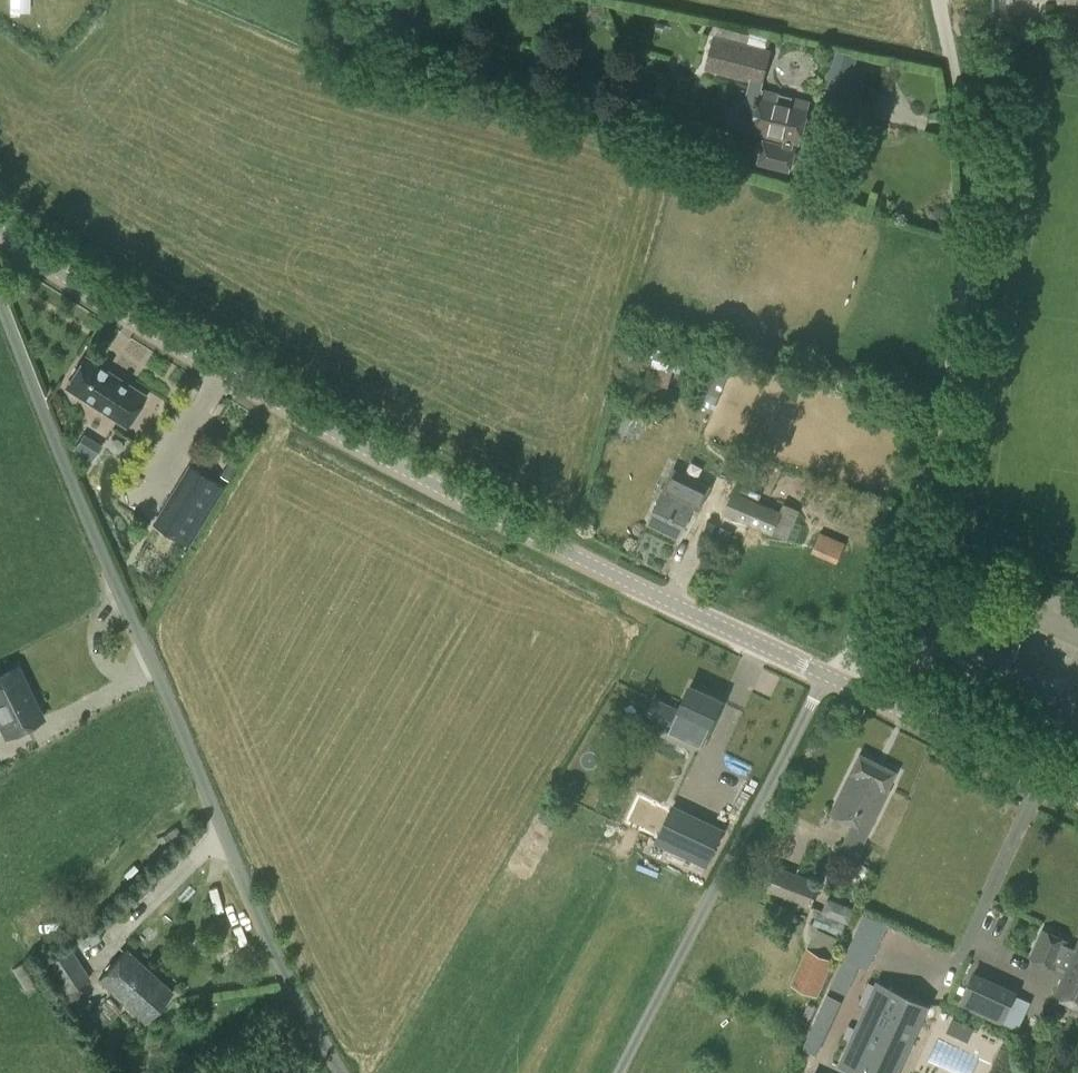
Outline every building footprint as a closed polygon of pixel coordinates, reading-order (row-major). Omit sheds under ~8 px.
[(42,31),(58,29),(56,13),(40,15),(42,31)] [(705,69),(762,83),(770,49),(713,35),(705,69)] [(845,52),(832,49),(823,85),(836,88),(845,52)] [(796,147),(793,146),(795,140),(796,140),(805,108),(776,101),(778,94),(761,90),(760,96),(756,95),(748,128),(785,137),(783,144),(762,139),(756,164),(790,172),(796,147)] [(702,388),(717,395),(730,362),(715,356),(702,388)] [(84,357),(66,386),(125,424),(144,395),(105,370),(106,370),(99,366),(84,357)] [(85,430),(74,446),(93,459),(104,443),(85,430)] [(709,486),(715,471),(692,461),(685,476),(709,486)] [(238,466),(231,462),(222,476),(229,480),(238,466)] [(187,543),(222,486),(189,466),(154,523),(187,543)] [(679,534),(693,507),(698,509),(709,488),(674,471),(650,520),(679,534)] [(723,512),(772,534),(773,533),(787,539),(799,511),(783,503),(780,510),(733,491),(723,512)] [(836,563),(845,543),(821,534),(812,551),(836,563)] [(6,735),(41,717),(16,666),(0,674),(0,722),(6,735)] [(722,700),(689,685),(679,708),(653,698),(645,717),(702,744),(710,726),(722,700)] [(895,772),(860,755),(853,770),(851,769),(830,813),(852,824),(838,853),(856,862),(892,789),(887,787),(895,772)] [(724,828),(672,803),(654,840),(706,865),(724,828)] [(766,918),(800,932),(810,907),(811,907),(820,881),(770,862),(761,889),(770,892),(767,897),(773,900),(766,918)] [(828,898),(822,913),(849,924),(855,909),(828,898)] [(840,939),(820,930),(812,949),(832,958),(840,939)] [(1077,988),(1077,946),(1077,949),(1064,944),(1066,940),(1044,930),(1032,957),(1054,967),(1055,963),(1068,969),(1062,981),(1077,988)] [(834,959),(806,947),(791,983),(818,995),(834,959)] [(64,993),(90,977),(70,948),(46,963),(64,993)] [(125,948),(97,978),(143,1021),(171,991),(125,948)] [(960,1004),(1002,1023),(1015,994),(973,974),(960,1004)] [(903,1053),(907,1048),(910,1044),(912,1038),(913,1032),(914,1027),(915,1022),(918,1016),(921,1011),(925,1007),(927,1004),(877,981),(863,1011),(869,1013),(863,1027),(857,1024),(845,1052),(870,1063),(876,1062),(883,1061),(887,1061),(893,1059),(898,1057),(903,1053)] [(97,1032),(121,1010),(110,999),(86,1019),(97,1032)] [(815,1007),(808,1004),(803,1015),(810,1019),(815,1007)] [(973,1030),(952,1021),(946,1035),(966,1044),(973,1030)] [(813,1024),(804,1044),(817,1050),(826,1030),(813,1024)]
